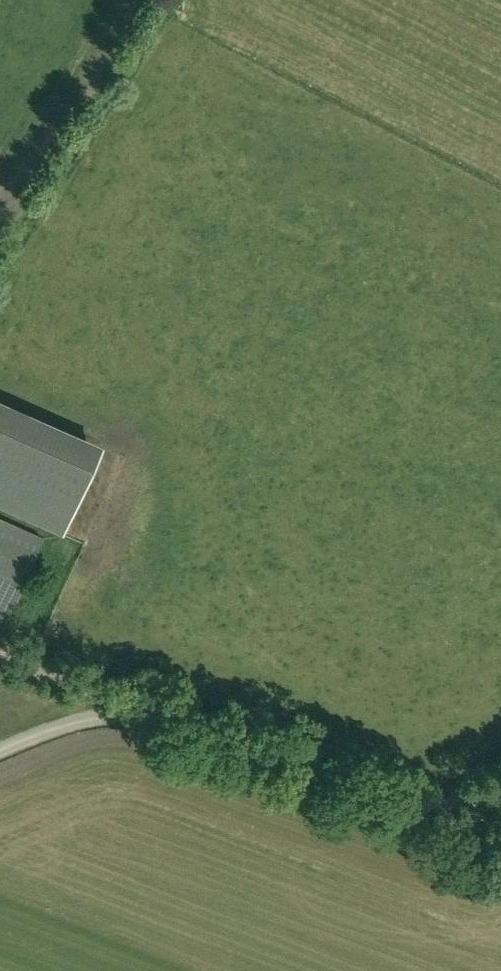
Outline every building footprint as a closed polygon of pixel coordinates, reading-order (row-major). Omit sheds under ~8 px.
[(64,535),(96,460),(0,417),(0,507),(64,535)] [(0,519),(0,606),(12,611),(44,538),(0,519)]
